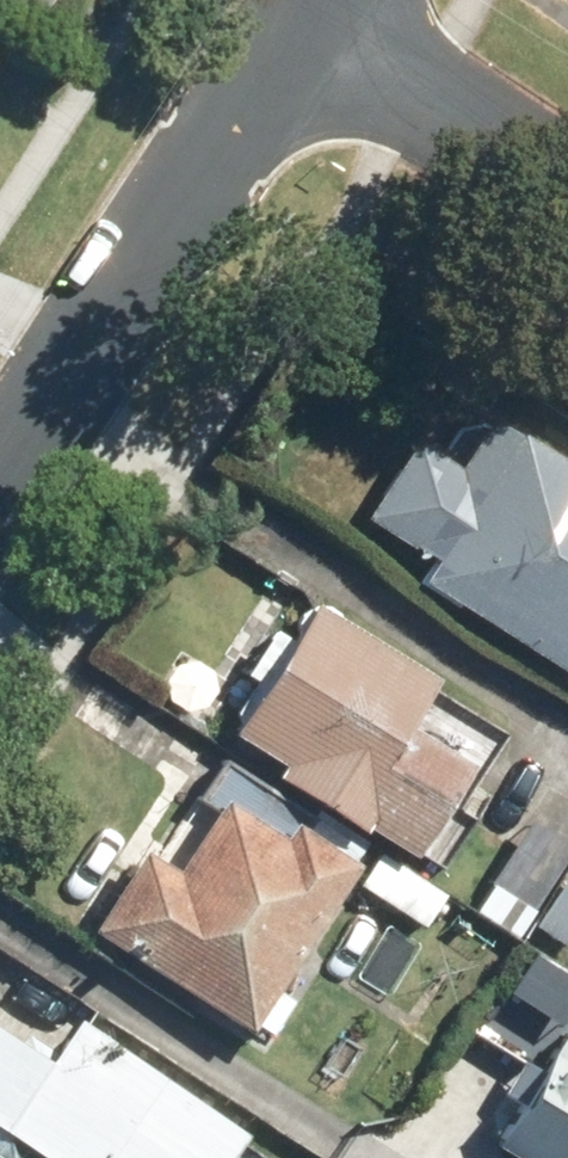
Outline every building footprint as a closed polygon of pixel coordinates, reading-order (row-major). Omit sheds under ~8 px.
[(486,416),(454,465),(410,437),(358,516),(424,559),(411,580),(567,681),(567,468),(486,416)] [(407,854),(464,764),(398,722),(426,678),(308,603),(226,731),(275,763),(267,775),(357,832),(361,825),(407,854)] [(86,931),(245,1033),(354,863),(289,822),(279,837),(220,799),(174,871),(139,849),(86,931)] [(508,935),(564,846),(522,819),(466,909),(508,935)] [(565,947),(567,942),(567,865),(530,925),(565,947)] [(16,1145),(35,1157),(221,1157),(238,1132),(68,1018),(39,1060),(0,1034),(0,1157),(7,1157),(16,1145)] [(562,1028),(488,1145),(509,1157),(567,1157),(567,1031),(562,1028)]
